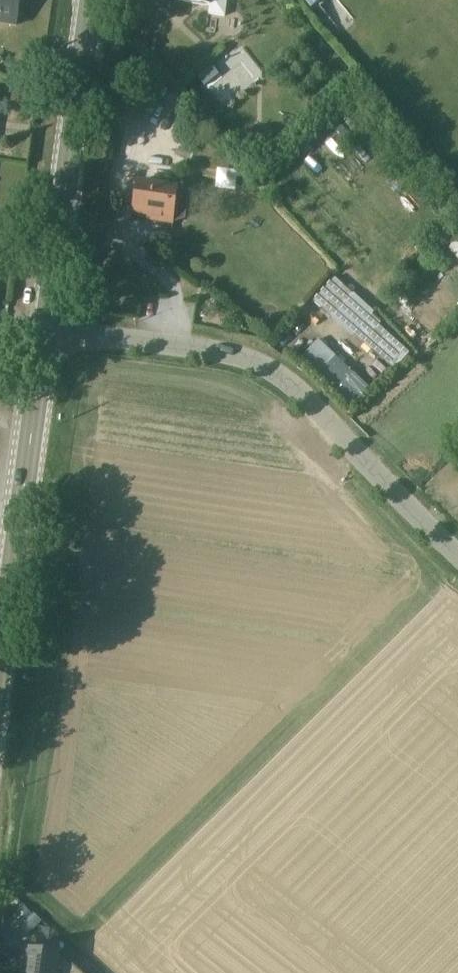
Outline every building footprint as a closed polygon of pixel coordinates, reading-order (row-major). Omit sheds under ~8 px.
[(20,0),(0,0),(0,29),(16,31),(20,0)] [(171,6),(210,12),(209,20),(224,23),(228,0),(172,0),(171,6)] [(310,14),(327,0),(299,0),(310,14)] [(218,80),(211,72),(197,83),(204,92),(218,80)] [(234,194),(238,174),(218,171),(215,191),(234,194)] [(138,188),(133,218),(148,221),(148,225),(174,227),(185,224),(187,207),(176,202),(177,194),(138,188)] [(392,375),(410,356),(380,328),(381,327),(372,319),(374,317),(353,298),(352,299),(334,282),(312,305),(351,342),(354,339),(392,375)] [(335,361),(317,344),(300,363),(318,379),(335,361)] [(366,394),(349,378),(333,394),(350,411),(366,394)] [(60,957),(26,952),(23,972),(77,972),(60,957)]
